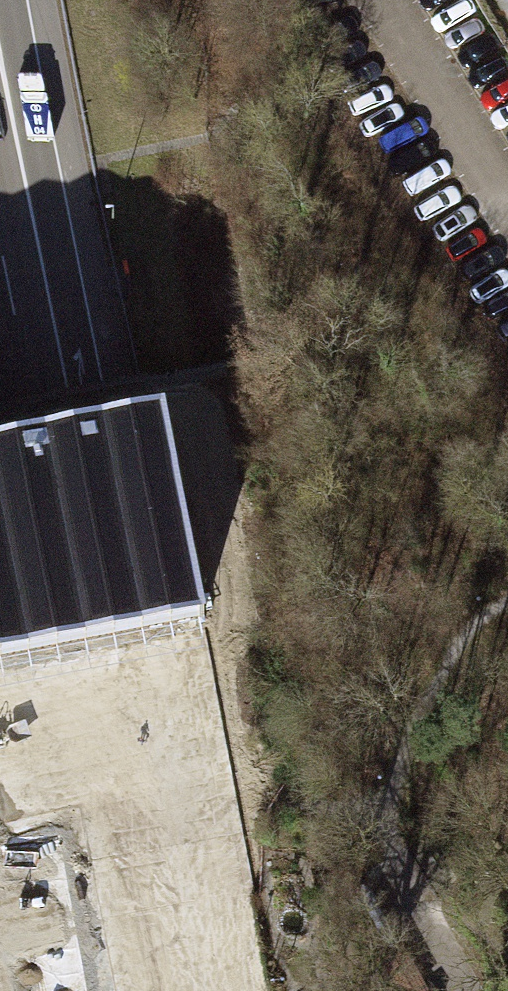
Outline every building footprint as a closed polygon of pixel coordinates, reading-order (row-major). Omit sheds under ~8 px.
[(178,623),(206,618),(165,412),(0,444),(0,658),(178,623)]
